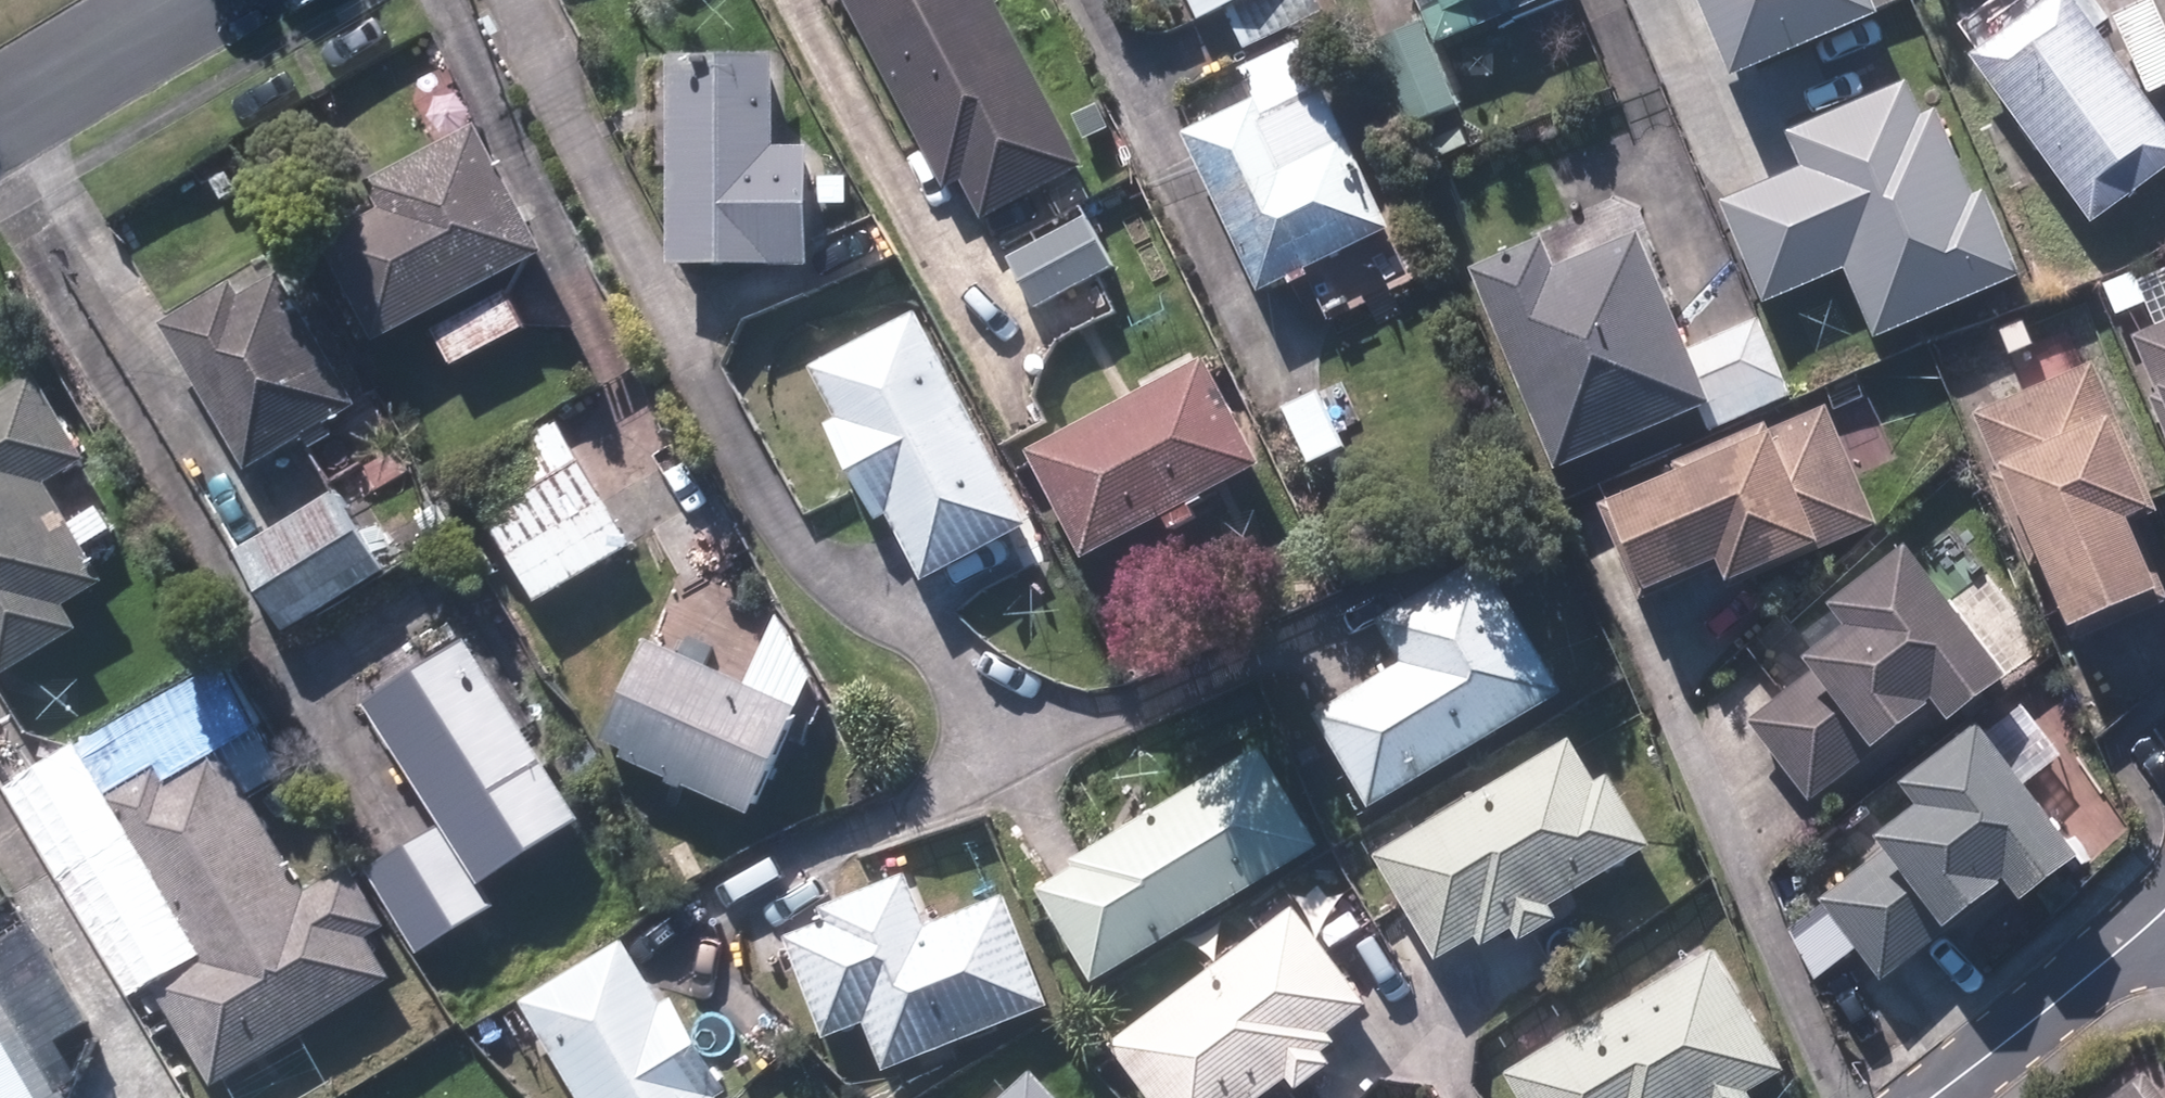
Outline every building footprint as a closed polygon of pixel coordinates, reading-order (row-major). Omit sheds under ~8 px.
[(1088,158),(1004,0),(852,0),(951,186),(967,177),(986,213),(1088,158)] [(1336,13),(1330,0),(1201,0),(1210,19),(1231,8),(1253,53),(1336,13)] [(1435,15),(1447,44),(1554,0),(1428,0),(1435,15)] [(1749,76),(1905,3),(1903,0),(1713,0),(1749,76)] [(1976,53),(2105,222),(2164,176),(2164,111),(2081,0),(2045,0),(1976,53)] [(2114,11),(2153,88),(2164,82),(2164,14),(2158,0),(2136,0),(2114,11)] [(1447,44),(1435,15),(1380,38),(1416,127),(1471,104),(1447,44)] [(1261,92),(1190,126),(1268,289),(1403,224),(1313,37),(1249,68),(1261,92)] [(787,145),(788,53),(680,51),(678,264),(818,266),(820,145),(787,145)] [(1808,163),(1727,197),(1772,306),(1852,273),(1878,334),(2034,268),(2000,187),(1988,193),(1948,98),(1933,104),(1920,74),(1793,127),(1808,163)] [(385,200),(328,233),(390,340),(556,245),(481,115),(371,177),(385,200)] [(1093,214),(1013,255),(1038,304),(1118,263),(1093,214)] [(1554,233),(1481,266),(1571,463),(1706,402),(1716,397),(1693,345),(1642,234),(1570,266),(1554,233)] [(277,251),(167,319),(261,469),(370,402),(277,251)] [(516,285),(436,327),(458,369),(538,326),(516,285)] [(885,519),(897,513),(934,580),(1043,522),(927,304),(817,363),(844,413),(832,419),(885,519)] [(1767,312),(1693,345),(1716,397),(1706,402),(1718,428),(1803,390),(1767,312)] [(2144,328),(2164,373),(2164,319),(2144,328)] [(1983,411),(1999,404),(1971,344),(1937,360),(1966,420),(1983,411)] [(1210,351),(1036,447),(1095,553),(1268,457),(1210,351)] [(1983,411),(2085,623),(2164,585),(2164,553),(2147,516),(2164,507),(2164,497),(2098,357),(1999,404),(1983,411)] [(12,677),(96,626),(82,603),(119,580),(58,481),(96,458),(42,370),(7,392),(0,381),(0,657),(12,677)] [(1344,374),(1289,400),(1317,460),(1372,434),(1344,374)] [(1621,484),(1661,584),(1735,555),(1745,580),(1885,524),(1836,399),(1621,484)] [(560,417),(471,471),(546,596),(635,542),(560,417)] [(340,483),(243,547),(293,624),(390,561),(340,483)] [(1817,647),(1825,657),(1754,717),(1823,798),(1946,694),(1967,720),(2053,647),(1985,566),(1964,584),(1918,531),(1843,595),(1858,613),(1817,647)] [(1317,710),(1377,808),(1573,688),(1490,553),(1382,619),(1405,656),(1317,710)] [(479,633),(378,696),(453,816),(374,866),(428,952),(508,903),(490,875),(591,811),(479,633)] [(805,703),(650,634),(604,740),(759,808),(805,703)] [(2099,849),(1992,715),(1912,778),(1928,798),(1887,831),(1894,840),(1822,896),(1887,978),(2017,875),(2036,899),(2099,849)] [(1578,736),(1383,848),(1446,956),(1486,933),(1490,941),(1523,922),(1531,936),(1570,913),(1560,895),(1657,839),(1617,770),(1602,778),(1578,736)] [(181,959),(151,979),(221,1084),(395,968),(367,926),(392,910),(358,859),(316,887),(220,744),(184,768),(171,748),(80,809),(181,959)] [(1259,744),(1043,889),(1105,981),(1321,836),(1259,744)] [(911,870),(787,921),(832,1030),(872,1014),(897,1073),(1060,1006),(1011,888),(932,920),(911,870)] [(1304,896),(1121,1043),(1166,1097),(1264,1097),(1387,999),(1304,896)] [(0,943),(0,1011),(29,1060),(102,1017),(43,918),(0,943)] [(520,995),(585,1097),(729,1097),(624,930),(520,995)] [(1759,1089),(1790,1072),(1722,951),(1518,1067),(1535,1097),(1764,1097),(1759,1089)] [(29,1060),(0,1011),(0,1097),(52,1097),(29,1060)] [(1048,1057),(1005,1097),(1087,1097),(1048,1057)] [(2150,1070),(2111,1097),(2164,1097),(2164,1091),(2150,1070)]
